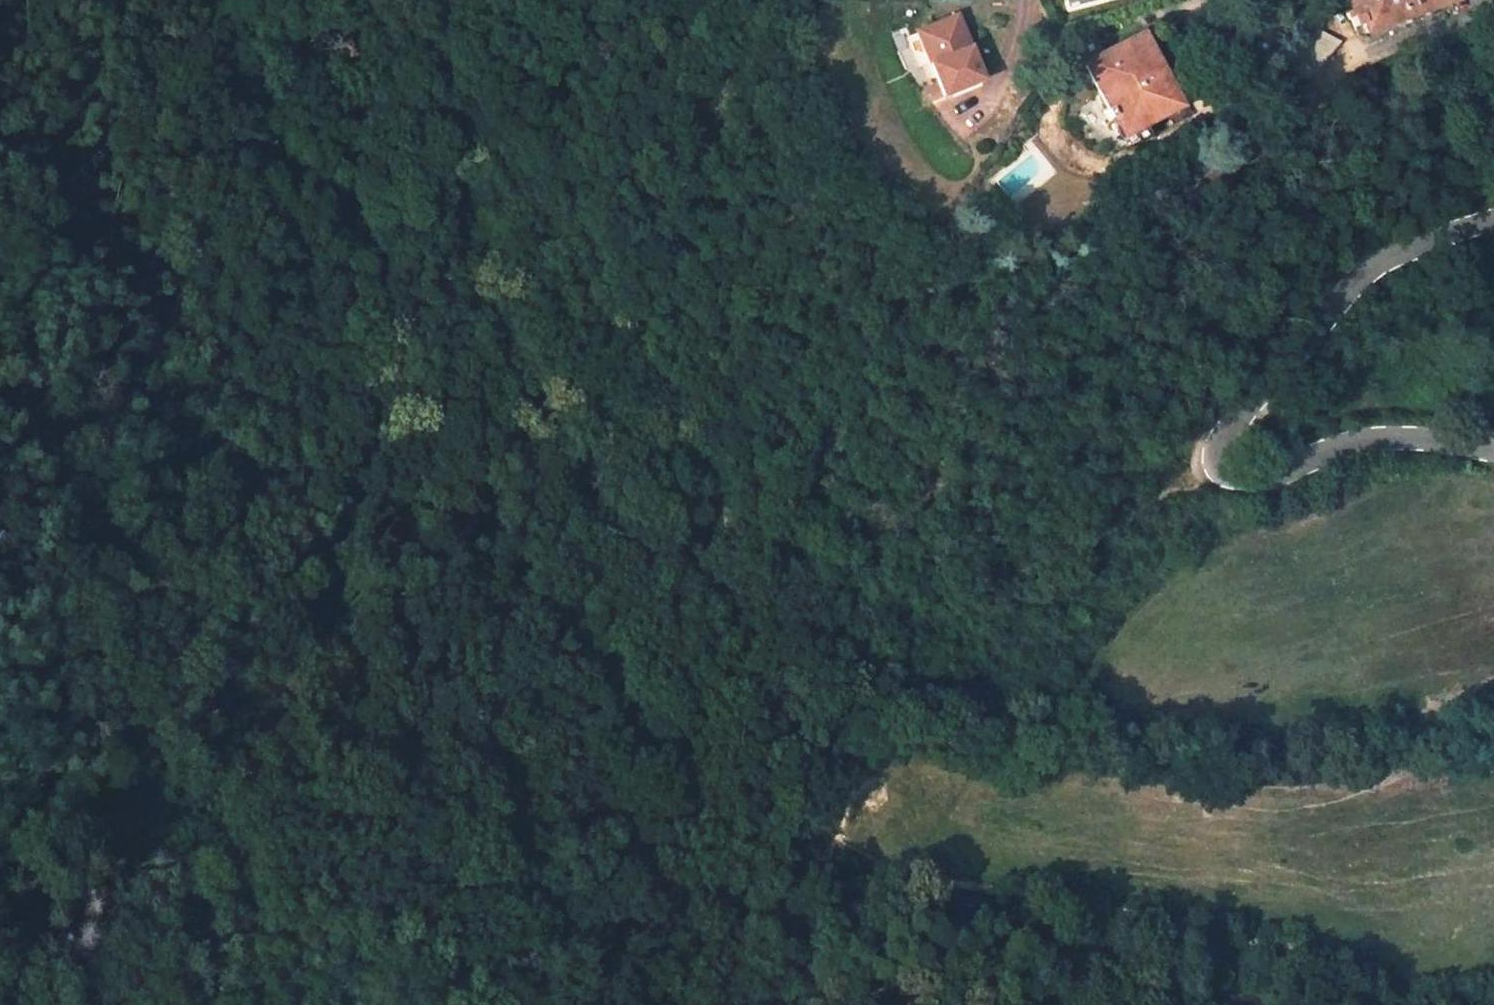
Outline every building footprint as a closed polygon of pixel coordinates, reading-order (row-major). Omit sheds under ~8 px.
[(1452,0),(1353,0),(1364,33),(1452,2),(1452,0)] [(982,79),(957,17),(920,33),(929,54),(926,55),(930,65),(944,96),(982,79)] [(1264,109),(1270,114),(1282,105),(1285,108),(1340,43),(1316,28),(1266,92),(1273,98),(1264,109)] [(1167,70),(1147,32),(1084,64),(1122,136),(1172,110),(1155,77),(1167,70)] [(929,54),(920,33),(910,37),(919,58),(926,55),(929,54)] [(919,58),(923,68),(930,65),(926,55),(919,58)]
